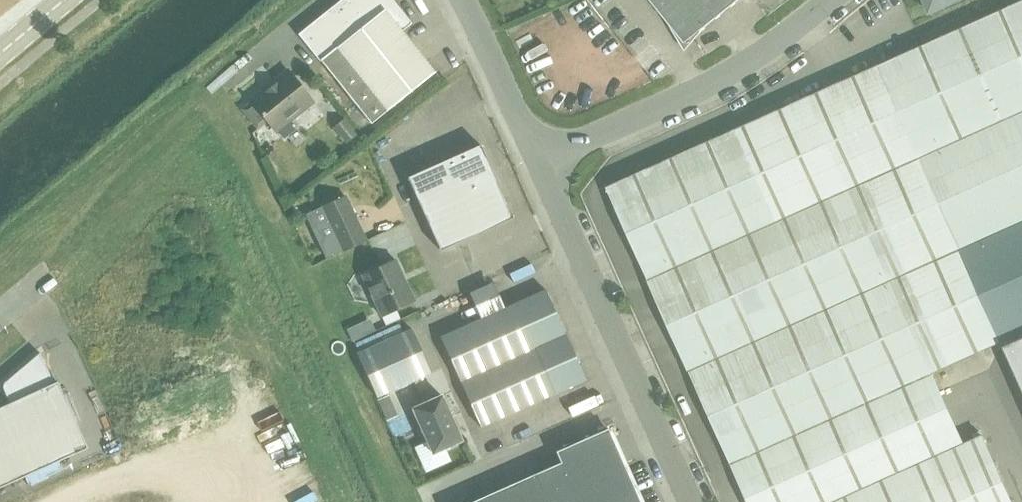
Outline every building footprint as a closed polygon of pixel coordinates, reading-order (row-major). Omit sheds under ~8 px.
[(435,73),(401,30),(410,23),(391,0),(344,0),(301,34),(321,60),(372,124),(435,73)] [(668,21),(670,25),(671,25),(685,42),(689,42),(700,33),(700,34),(704,30),(741,0),(651,0),(668,21)] [(930,14),(961,0),(924,0),(930,14)] [(736,131),(740,140),(859,406),(933,373),(1002,342),(1021,333),(1021,2),(878,67),(736,131)] [(258,128),(267,121),(276,131),(313,101),(289,70),(251,101),(252,102),(242,109),(258,128)] [(343,120),(334,127),(345,142),(355,134),(343,120)] [(736,131),(608,188),(650,280),(649,280),(690,372),(691,371),(732,463),(859,406),(740,140),(736,131)] [(481,145),(449,159),(408,177),(408,179),(440,250),(441,250),(477,234),(513,218),(496,178),(481,145)] [(346,196),(322,207),(343,251),(366,240),(346,196)] [(395,260),(363,275),(382,316),(413,301),(400,275),(402,274),(395,260)] [(511,270),(517,284),(540,275),(535,262),(511,270)] [(481,427),(586,380),(566,335),(546,289),(440,336),(481,427)] [(356,325),(347,329),(353,341),(362,337),(356,325)] [(412,329),(358,353),(377,397),(432,373),(412,329)] [(1002,342),(1008,356),(1021,386),(1021,333),(1002,342)] [(58,382),(54,383),(47,367),(40,353),(24,367),(6,382),(5,383),(4,384),(4,385),(4,386),(4,387),(4,388),(4,389),(7,395),(10,403),(0,408),(0,488),(33,473),(74,454),(75,454),(68,437),(62,425),(75,419),(58,382)] [(433,454),(462,441),(442,395),(413,408),(433,454)] [(389,396),(378,401),(387,421),(398,416),(389,396)] [(409,413),(388,422),(393,433),(414,424),(409,413)] [(608,429),(556,452),(558,457),(561,463),(497,491),(472,501),(640,501),(608,429)] [(836,501),(1018,501),(988,434),(836,501)]
